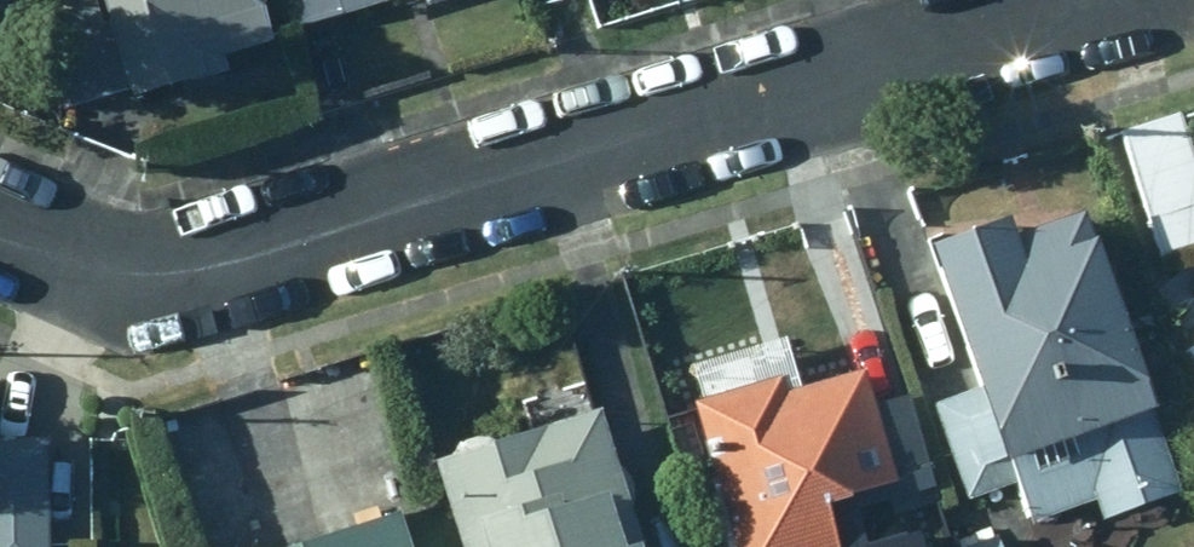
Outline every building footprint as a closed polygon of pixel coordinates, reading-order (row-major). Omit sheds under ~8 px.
[(255,0),(101,0),(108,24),(103,26),(93,4),(62,18),(58,107),(123,87),(130,111),(230,80),(224,64),(271,50),(255,0)] [(489,0),(278,0),(288,38),(421,1),(425,18),(489,0)] [(1127,133),(1165,263),(1193,255),(1193,138),(1188,114),(1154,125),(1127,133)] [(1010,236),(930,265),(976,399),(934,414),(967,510),(1019,491),(1033,529),(1095,507),(1103,528),(1183,499),(1088,227),(1015,251),(1010,236)] [(701,402),(744,546),(854,546),(916,528),(870,373),(796,395),(791,381),(701,402)] [(441,464),(466,546),(651,546),(611,412),(441,464)] [(43,442),(9,442),(0,442),(0,546),(43,546),(43,442)] [(320,546),(406,546),(399,523),(320,546)]
